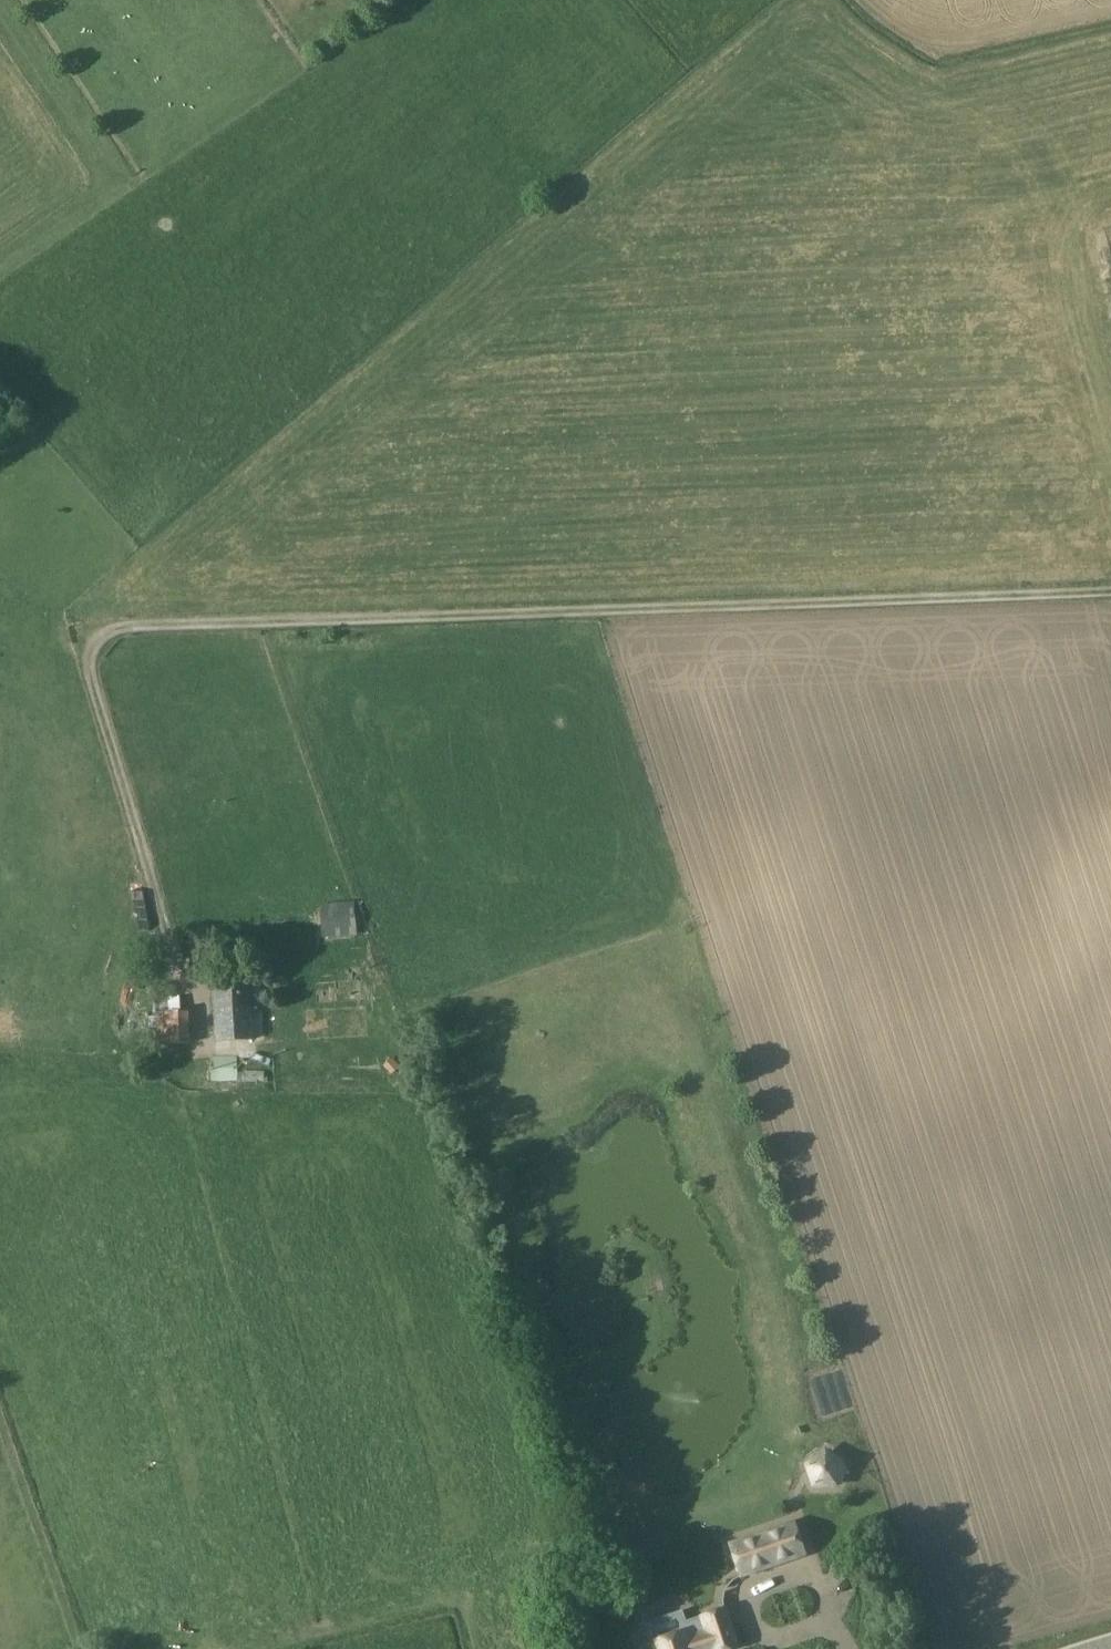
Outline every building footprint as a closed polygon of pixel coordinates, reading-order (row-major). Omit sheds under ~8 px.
[(322,906),(325,939),(353,936),(350,904),(322,906)] [(212,986),(216,1043),(256,1040),(252,983),(212,986)] [(156,1014),(158,1046),(191,1044),(189,1012),(156,1014)] [(402,1064),(395,1056),(383,1066),(390,1074),(402,1064)] [(237,1057),(211,1057),(211,1082),(238,1081),(238,1073),(237,1057)] [(238,1081),(238,1083),(264,1083),(264,1071),(244,1071),(244,1073),(238,1073),(238,1081)] [(839,1487),(846,1463),(825,1449),(805,1464),(814,1488),(839,1487)] [(728,1543),(741,1580),(807,1557),(795,1521),(728,1543)] [(712,1647),(713,1648),(728,1648),(737,1646),(724,1609),(701,1616),(705,1629),(689,1634),(688,1630),(652,1642),(654,1648),(705,1648),(712,1647)]
